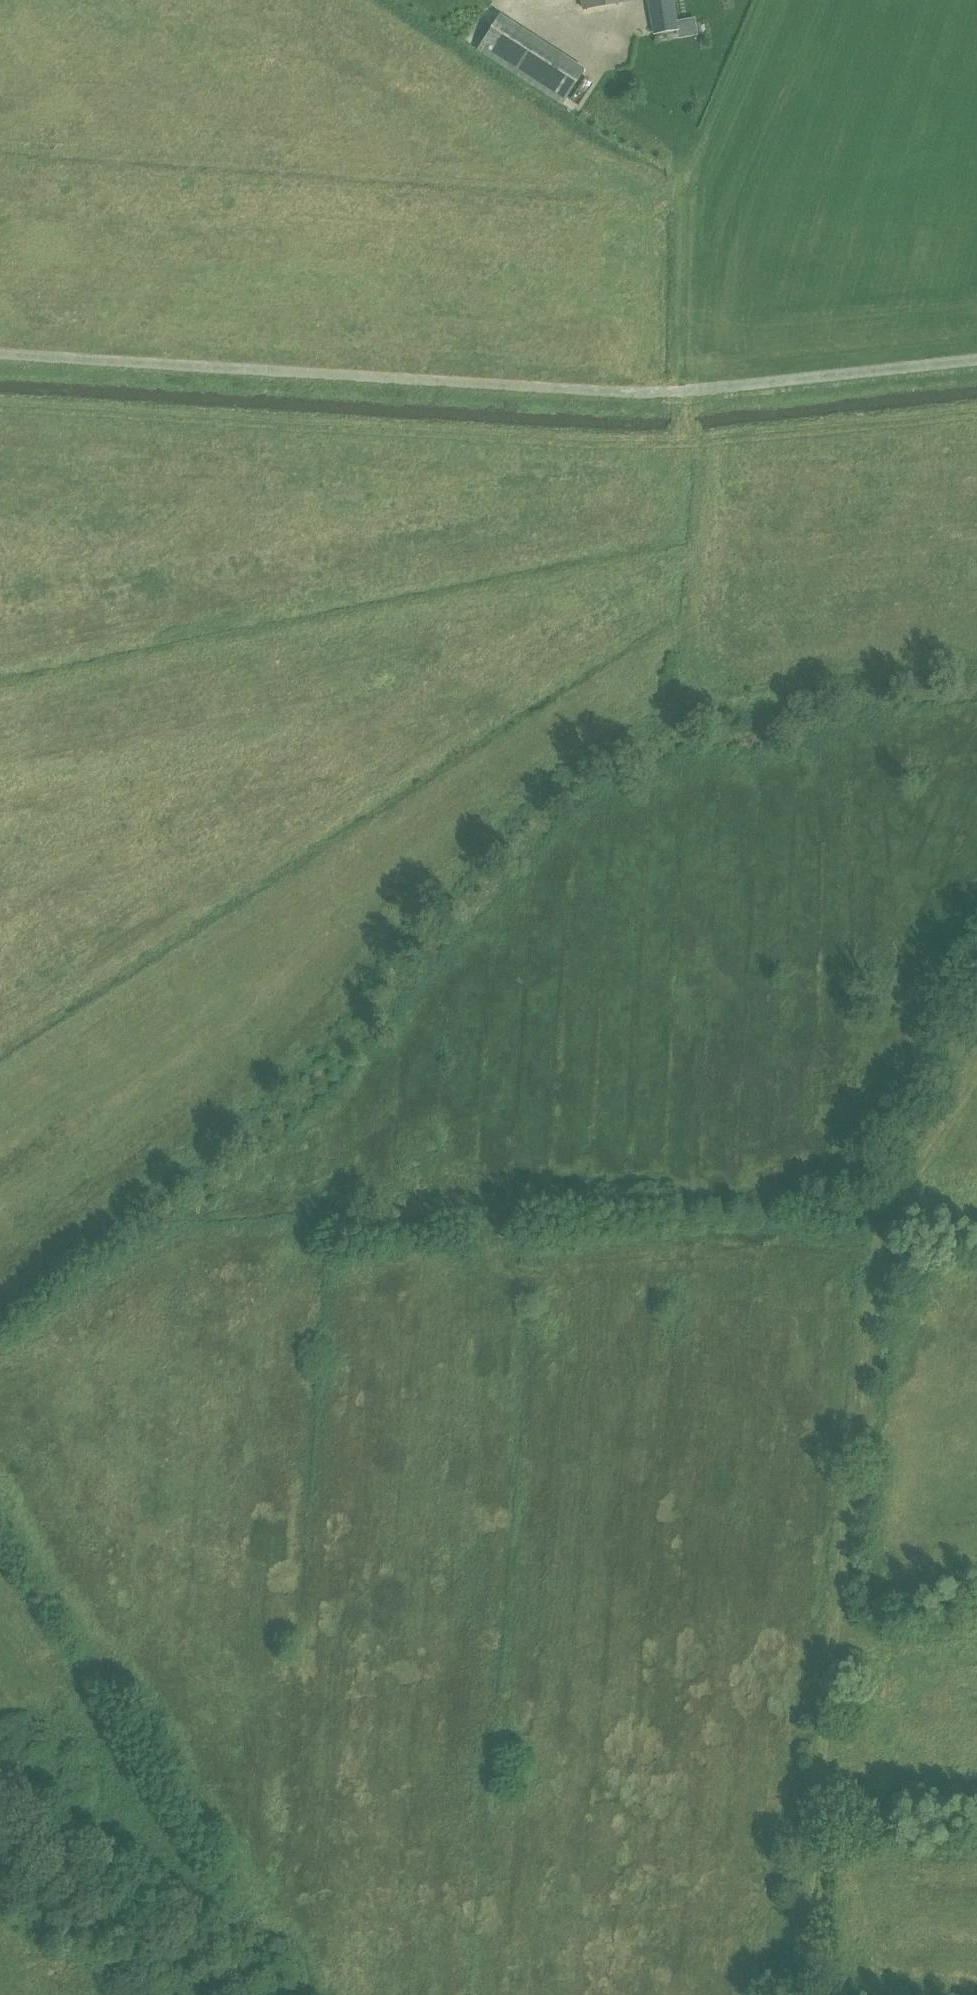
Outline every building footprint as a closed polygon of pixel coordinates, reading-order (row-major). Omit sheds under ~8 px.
[(584,9),(621,2),(620,0),(582,0),(584,9)] [(655,34),(678,30),(673,0),(672,0),(675,18),(653,21),(650,0),(649,0),(655,34)] [(564,103),(586,69),(502,16),(480,50),(564,103)]
